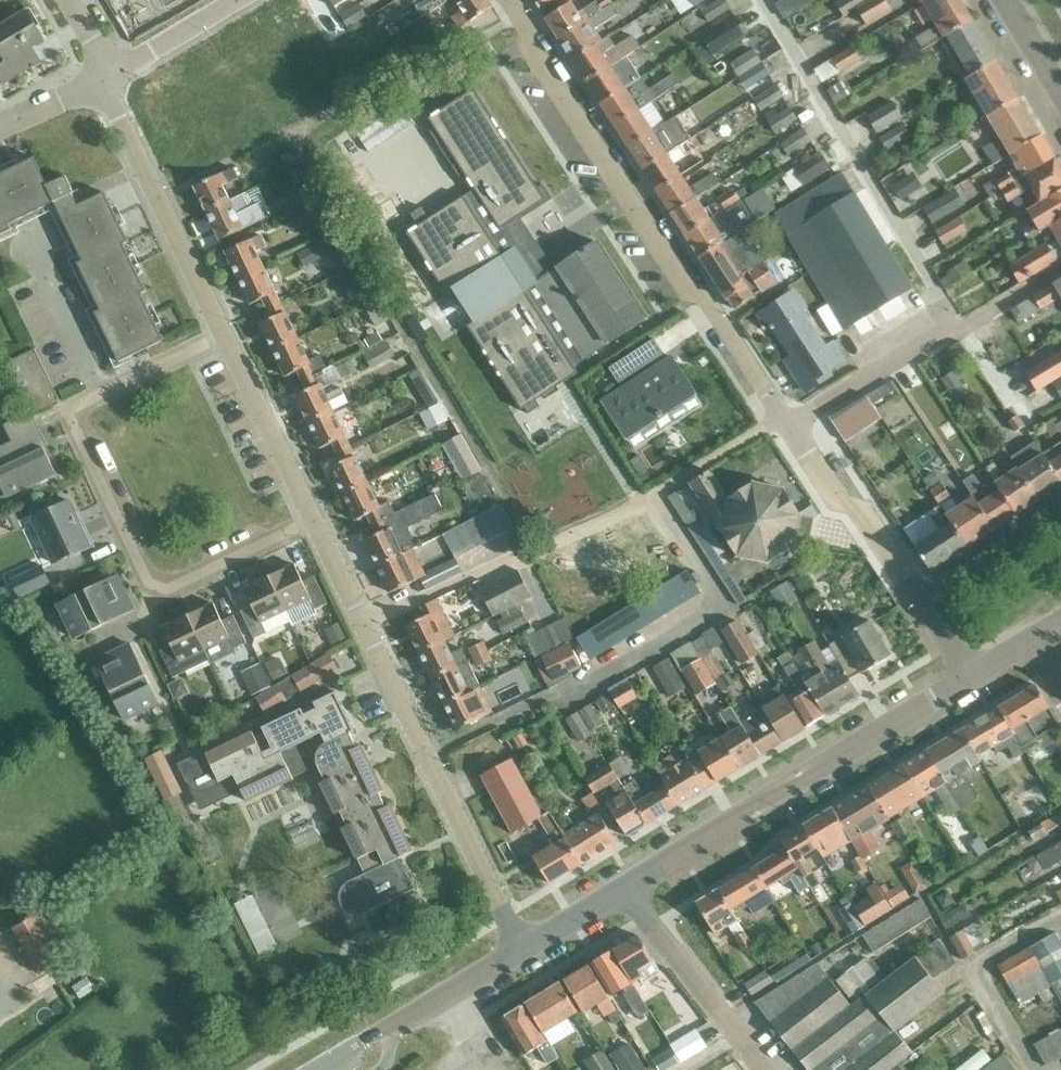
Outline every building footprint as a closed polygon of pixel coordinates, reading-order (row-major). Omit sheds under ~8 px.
[(417,4),(424,15),(448,0),(423,0),(417,4)] [(462,10),(453,16),(460,27),(492,6),(488,0),(456,0),(462,10)] [(540,10),(556,0),(533,0),(540,10)] [(610,5),(612,3),(610,0),(597,0),(577,13),(570,2),(545,18),(558,39),(610,5)] [(725,0),(716,0),(700,10),(708,22),(730,8),(725,0)] [(816,0),(795,0),(801,9),(816,0)] [(836,2),(844,15),(857,8),(870,0),(839,0),(836,2)] [(857,8),(867,24),(891,9),(885,0),(870,0),(857,8)] [(923,49),(940,39),(972,20),(960,0),(926,0),(922,2),(936,26),(917,38),(923,49)] [(348,26),(366,15),(360,4),(341,15),(348,26)] [(610,5),(558,39),(571,60),(601,41),(593,29),(616,14),(610,4),(610,5)] [(3,81),(30,65),(22,51),(43,38),(28,12),(3,26),(0,22),(0,76),(3,81)] [(714,55),(747,33),(736,17),(703,38),(714,55)] [(972,20),(940,39),(950,55),(952,54),(966,78),(996,60),(972,20)] [(607,37),(601,41),(571,60),(586,82),(626,56),(633,52),(639,48),(632,36),(614,47),(607,37)] [(840,71),(852,64),(866,56),(858,42),(832,58),(840,71)] [(737,76),(756,64),(759,62),(752,51),(730,65),(737,76)] [(626,56),(586,82),(600,104),(624,89),(641,78),(626,56)] [(996,60),(966,78),(965,79),(987,116),(1018,97),(996,60)] [(745,89),(768,75),(761,64),(739,78),(745,89)] [(624,89),(600,104),(614,126),(638,111),(661,96),(661,95),(678,85),(671,75),(648,90),(641,78),(624,89)] [(841,79),(825,89),(833,103),(849,93),(841,79)] [(761,112),(782,98),(775,87),(754,100),(761,112)] [(418,226),(407,233),(426,262),(425,263),(431,271),(447,295),(458,287),(479,318),(467,326),(521,410),(524,408),(528,414),(540,406),(532,394),(552,381),(556,387),(569,379),(578,373),(570,362),(582,354),(535,283),(547,275),(543,270),(541,267),(547,264),(536,247),(531,251),(512,222),(512,221),(517,218),(519,220),(552,199),(542,184),(538,187),(474,89),(428,118),(435,129),(430,132),(437,144),(443,140),(457,162),(452,166),(459,178),(464,175),(474,190),(478,195),(469,201),(467,202),(464,204),(433,224),(422,207),(410,214),(418,226)] [(1018,97),(987,116),(1005,147),(1010,154),(1042,135),(1018,97)] [(876,132),(902,116),(892,101),(867,117),(876,132)] [(775,133),(796,120),(789,109),(768,122),(775,133)] [(638,111),(614,126),(628,147),(652,132),(638,111)] [(652,132),(628,147),(642,170),(690,140),(675,117),(652,132)] [(886,148),(908,134),(902,123),(879,137),(886,148)] [(810,142),(802,129),(780,143),(788,156),(810,142)] [(697,135),(690,140),(696,149),(703,144),(697,135)] [(1010,154),(1018,168),(1023,177),(1025,175),(1055,157),(1042,135),(1010,154)] [(690,140),(642,170),(656,192),(681,176),(673,164),(696,149),(690,140)] [(819,151),(792,169),(804,186),(830,168),(819,151)] [(298,167),(290,152),(280,158),(288,172),(298,167)] [(34,157),(9,169),(31,214),(54,202),(55,202),(47,185),(34,157)] [(1014,183),(1020,194),(1032,187),(1041,202),(1060,189),(1060,168),(1055,157),(1025,175),(1023,177),(1024,178),(1014,183)] [(205,211),(228,200),(221,185),(237,177),(231,167),(193,186),(205,211)] [(298,167),(288,172),(295,185),(305,180),(298,167)] [(1024,178),(1023,177),(1018,168),(995,181),(1001,191),(1014,183),(1024,178)] [(9,169),(0,173),(0,210),(7,225),(8,224),(31,214),(9,169)] [(915,171),(893,184),(903,198),(924,185),(915,171)] [(688,188),(681,176),(656,192),(671,214),(695,198),(718,183),(712,173),(688,188)] [(842,174),(816,190),(828,210),(854,194),(842,174)] [(60,214),(83,203),(77,190),(73,192),(66,176),(47,185),(55,202),(54,202),(60,214)] [(1014,183),(1001,191),(1007,201),(1020,194),(1014,183)] [(307,184),(292,192),(298,203),(312,196),(307,184)] [(1041,202),(1038,203),(1026,211),(1034,224),(1022,231),(1027,240),(1050,227),(1060,220),(1060,189),(1041,202)] [(695,198),(671,214),(684,235),(739,200),(732,190),(717,199),(718,201),(707,208),(707,207),(702,210),(695,198)] [(828,210),(816,190),(774,214),(796,250),(807,268),(843,329),(911,289),(865,212),(871,208),(860,190),(854,194),(828,210)] [(104,192),(83,203),(60,214),(72,238),(116,217),(104,192)] [(228,200),(205,211),(219,239),(264,217),(257,203),(251,206),(245,192),(228,200)] [(950,195),(924,210),(933,225),(959,210),(950,195)] [(739,200),(684,235),(699,258),(719,245),(723,242),(732,236),(753,223),(746,211),(739,200)] [(316,202),(306,208),(315,226),(326,220),(316,202)] [(11,230),(8,224),(7,225),(0,210),(0,235),(11,230)] [(72,238),(82,261),(83,262),(122,243),(123,244),(128,241),(116,217),(72,238)] [(936,233),(943,246),(967,232),(960,219),(936,233)] [(1050,227),(1058,240),(1047,246),(1046,244),(1009,266),(1019,284),(1060,259),(1060,220),(1050,227)] [(238,277),(261,265),(254,251),(265,246),(259,235),(225,251),(238,277)] [(719,245),(699,258),(726,300),(727,299),(734,310),(753,298),(752,296),(759,291),(761,293),(776,283),(763,261),(752,268),(732,236),(723,242),(719,245)] [(304,265),(327,254),(321,241),(298,252),(304,265)] [(547,275),(535,283),(582,354),(584,358),(599,348),(632,327),(644,319),(645,319),(647,318),(646,316),(645,317),(598,244),(599,244),(597,242),(596,243),(585,250),(584,248),(580,251),(581,253),(547,275)] [(83,262),(82,261),(77,263),(89,288),(134,266),(123,244),(122,243),(83,262)] [(348,249),(334,256),(340,269),(355,261),(348,249)] [(796,250),(776,262),(787,280),(807,268),(796,250)] [(951,271),(947,273),(953,284),(976,270),(969,258),(950,269),(951,271)] [(261,265),(238,277),(250,303),(262,298),(267,308),(278,302),(273,292),(274,292),(261,265)] [(89,288),(100,310),(100,311),(140,292),(141,293),(146,291),(134,266),(89,288)] [(1033,296),(1010,309),(1018,323),(1060,297),(1060,279),(1033,296)] [(100,311),(100,310),(95,313),(107,337),(151,315),(141,293),(140,292),(100,311)] [(793,292),(757,316),(766,329),(769,328),(770,330),(773,329),(791,357),(784,362),(805,393),(830,377),(827,372),(843,361),(832,343),(825,348),(800,312),(804,309),(793,292)] [(379,297),(365,304),(377,325),(391,317),(379,297)] [(278,302),(267,308),(271,317),(260,323),(272,349),(296,338),(284,311),(283,312),(278,302)] [(151,315),(107,337),(119,362),(163,340),(151,315)] [(378,330),(365,338),(370,346),(384,340),(378,330)] [(358,332),(346,337),(349,345),(361,340),(358,332)] [(296,338),(272,349),(285,376),(297,370),(301,380),(302,380),(326,368),(320,355),(308,361),(296,338)] [(654,339),(608,369),(618,385),(653,362),(663,355),(664,355),(654,339)] [(959,342),(942,353),(954,372),(971,361),(959,342)] [(371,368),(393,354),(386,343),(364,356),(371,368)] [(28,414),(59,399),(34,348),(3,364),(28,414)] [(1026,373),(1037,392),(1060,377),(1060,352),(1026,373)] [(672,353),(601,400),(626,440),(627,439),(632,448),(702,403),(697,394),(698,394),(672,353)] [(353,358),(337,365),(342,377),(358,369),(353,358)] [(302,380),(301,380),(306,389),(294,395),(308,422),(332,410),(347,403),(340,389),(325,397),(321,388),(340,379),(333,365),(326,368),(302,380)] [(956,401),(966,394),(952,373),(942,379),(956,401)] [(429,389),(419,395),(426,407),(436,401),(429,389)] [(828,417),(845,442),(883,419),(866,394),(828,417)] [(441,401),(420,411),(429,428),(450,419),(441,401)] [(349,446),(332,410),(308,422),(320,448),(332,442),(336,452),(349,446)] [(37,485),(53,477),(51,473),(55,471),(42,445),(46,443),(33,415),(20,421),(17,416),(3,425),(11,441),(0,446),(0,485),(5,495),(35,481),(37,485)] [(1016,433),(1025,427),(1017,416),(1008,422),(1016,433)] [(1050,437),(1059,431),(1055,426),(1051,420),(1042,426),(1050,437)] [(473,455),(461,435),(442,446),(454,466),(473,455)] [(1043,455),(1033,440),(1010,456),(1019,471),(1038,500),(1060,485),(1060,482),(1043,455)] [(1043,455),(1060,482),(1060,443),(1043,455)] [(349,446),(336,452),(341,462),(329,468),(342,494),(367,482),(349,446)] [(440,448),(428,454),(431,460),(443,454),(440,448)] [(639,456),(631,461),(638,474),(647,468),(639,456)] [(1038,500),(1019,471),(1019,472),(1017,469),(1000,481),(997,476),(1001,473),(994,463),(986,468),(1000,490),(1017,514),(1038,500)] [(492,490),(481,469),(459,481),(470,501),(492,490)] [(806,547),(812,520),(800,517),(800,515),(785,490),(752,484),(727,500),(708,471),(688,483),(736,556),(768,563),(793,546),(793,544),(806,547)] [(963,482),(973,498),(994,529),(1017,514),(1000,490),(989,497),(974,475),(963,482)] [(367,482),(342,494),(355,520),(366,514),(371,524),(383,518),(397,511),(391,499),(378,505),(367,482)] [(941,484),(930,492),(939,505),(940,505),(951,498),(941,484)] [(364,540),(376,566),(412,549),(418,545),(407,522),(437,507),(431,495),(397,512),(397,511),(383,518),(371,524),(376,534),(364,540)] [(994,529),(973,498),(946,515),(951,523),(968,547),(994,529)] [(69,500),(32,518),(53,563),(69,556),(70,558),(93,546),(94,548),(95,547),(83,520),(82,521),(82,522),(80,523),(69,500)] [(500,504),(489,510),(501,533),(513,527),(500,504)] [(940,505),(939,506),(928,513),(940,531),(915,548),(931,572),(968,547),(951,523),(946,515),(940,505)] [(489,510),(477,516),(490,539),(501,533),(489,510)] [(490,539),(477,516),(466,522),(478,545),(490,539)] [(478,545),(466,522),(454,528),(467,551),(478,545)] [(467,551),(454,528),(443,534),(455,557),(467,551)] [(809,546),(802,550),(808,561),(815,556),(809,546)] [(412,549),(377,566),(390,593),(420,578),(425,576),(424,575),(412,549)] [(826,552),(809,561),(816,573),(832,565),(826,552)] [(269,577),(290,621),(292,626),(317,614),(315,609),(327,603),(314,576),(303,582),(295,564),(269,577)] [(42,566),(11,581),(19,597),(50,582),(42,566)] [(498,610),(516,602),(529,595),(517,570),(479,589),(492,614),(498,610)] [(687,570),(674,578),(688,600),(701,592),(687,570)] [(118,574),(59,603),(76,638),(135,610),(118,574)] [(254,638),(290,621),(269,577),(244,588),(252,606),(241,611),(254,638)] [(674,578),(662,585),(676,607),(688,600),(674,578)] [(662,585),(650,593),(664,615),(676,607),(662,585)] [(650,593),(638,600),(651,622),(664,615),(650,593)] [(419,652),(443,640),(454,635),(437,599),(422,607),(426,616),(406,626),(419,652)] [(638,600),(625,608),(639,630),(651,622),(638,600)] [(489,625),(495,639),(528,622),(521,609),(519,609),(516,602),(498,610),(502,618),(489,625)] [(214,603),(188,615),(210,660),(211,663),(236,651),(234,648),(246,642),(233,615),(222,620),(214,603)] [(625,608),(589,631),(603,653),(639,630),(625,608)] [(173,677),(210,660),(188,615),(163,627),(171,645),(160,650),(173,677)] [(564,616),(541,628),(552,649),(569,641),(575,638),(564,616)] [(342,621),(326,628),(333,643),(349,635),(342,621)] [(864,672),(891,656),(870,621),(830,645),(837,658),(840,661),(850,678),(862,670),(864,672)] [(744,666),(759,657),(738,623),(723,632),(744,666)] [(704,634),(693,642),(699,652),(717,680),(728,673),(712,648),(725,641),(715,626),(703,633),(704,634)] [(450,653),(443,640),(419,652),(431,677),(467,660),(461,647),(450,653)] [(468,649),(473,658),(488,650),(484,641),(468,649)] [(806,646),(842,705),(848,702),(851,702),(857,699),(858,695),(860,694),(850,678),(840,661),(828,668),(826,664),(827,663),(814,641),(806,646)] [(130,643),(95,660),(123,719),(159,702),(130,643)] [(569,643),(540,656),(552,681),(581,667),(569,643)] [(842,705),(806,646),(799,651),(812,673),(803,679),(825,716),(827,714),(831,714),(836,711),(837,708),(842,705)] [(473,658),(477,667),(492,659),(488,650),(473,658)] [(803,679),(787,653),(778,659),(800,696),(788,703),(804,728),(825,716),(803,679)] [(276,659),(265,664),(272,680),(284,675),(276,659)] [(668,659),(653,668),(670,696),(685,687),(668,659)] [(467,660),(431,677),(444,703),(478,686),(480,685),(467,660)] [(714,683),(701,660),(684,670),(697,693),(714,683)] [(259,663),(241,672),(252,695),(270,686),(259,663)] [(312,663),(256,697),(266,712),(322,679),(312,663)] [(728,673),(717,680),(724,690),(738,680),(732,670),(728,673)] [(183,677),(169,683),(176,698),(190,691),(183,677)] [(619,707),(638,696),(629,681),(610,692),(619,707)] [(804,729),(788,703),(778,685),(770,690),(776,701),(764,708),(784,741),(804,729)] [(1035,685),(997,708),(1012,731),(1019,744),(1021,747),(1036,738),(1058,724),(1048,708),(1049,708),(1035,685)] [(491,713),(485,700),(478,686),(444,703),(457,729),(491,713)] [(295,744),(322,732),(327,743),(350,732),(353,730),(335,693),(315,702),(318,709),(304,715),(302,709),(263,728),(265,733),(273,748),(262,753),(265,759),(280,751),(295,744)] [(609,693),(597,700),(605,713),(617,706),(609,693)] [(590,730),(602,723),(591,704),(579,711),(590,730)] [(760,754),(740,722),(730,706),(719,713),(731,732),(721,738),(739,767),(760,754)] [(764,708),(740,722),(760,754),(760,755),(784,741),(764,708)] [(1012,731),(997,708),(961,730),(976,756),(991,746),(996,753),(1006,747),(1013,758),(1024,752),(1012,731)] [(580,742),(590,735),(577,713),(566,720),(580,742)] [(961,730),(927,751),(962,808),(977,799),(973,792),(961,773),(980,761),(976,756),(961,730)] [(266,759),(265,759),(262,753),(273,748),(265,733),(255,738),(252,732),(206,754),(207,756),(196,761),(193,756),(178,764),(187,783),(191,788),(196,791),(202,792),(209,790),(222,784),(221,781),(234,775),(266,759)] [(317,753),(316,760),(318,766),(325,781),(321,783),(364,873),(365,874),(351,881),(358,897),(365,913),(413,891),(397,859),(413,851),(390,805),(385,807),(379,793),(383,791),(361,745),(357,747),(350,732),(327,743),(326,743),(320,747),(317,753)] [(523,732),(514,737),(520,748),(528,743),(523,732)] [(739,767),(721,738),(700,751),(697,747),(686,754),(688,758),(706,788),(739,767)] [(1060,757),(1060,738),(1052,744),(1060,758),(1060,757)] [(280,751),(265,759),(266,759),(234,775),(247,801),(293,779),(292,777),(307,770),(295,744),(280,751)] [(962,808),(927,751),(902,766),(922,797),(934,789),(950,815),(962,808)] [(162,752),(144,760),(165,800),(182,792),(162,752)] [(688,758),(677,765),(671,755),(654,765),(666,785),(678,805),(706,788),(688,758)] [(610,764),(619,778),(630,772),(621,757),(610,764)] [(582,863),(565,835),(539,794),(533,798),(520,776),(525,773),(517,759),(481,776),(513,833),(540,816),(556,844),(534,857),(549,883),(582,863)] [(647,824),(624,786),(619,778),(610,764),(586,778),(594,792),(610,782),(619,795),(607,803),(627,836),(630,834),(633,835),(640,831),(641,827),(647,824)] [(922,797),(902,766),(867,787),(887,818),(922,797)] [(635,779),(624,786),(647,824),(678,805),(666,785),(653,793),(650,787),(642,792),(635,779)] [(869,831),(887,820),(887,818),(867,787),(831,809),(851,840),(860,856),(863,860),(881,849),(869,831)] [(565,835),(582,863),(616,842),(599,813),(603,811),(592,793),(583,799),(594,817),(565,835)] [(851,840),(831,809),(803,826),(823,858),(851,840)] [(1028,831),(1033,840),(1060,824),(1059,821),(1060,819),(1060,812),(1028,831)] [(914,837),(902,817),(891,823),(903,843),(914,837)] [(826,863),(823,858),(803,826),(780,840),(785,848),(808,886),(809,889),(819,883),(812,872),(826,863)] [(1037,855),(1045,869),(1060,860),(1060,842),(1037,855)] [(785,848),(754,867),(766,887),(780,879),(783,884),(790,880),(798,892),(808,886),(785,848)] [(860,856),(851,862),(858,872),(867,867),(863,860),(860,856)] [(913,861),(900,869),(915,894),(928,886),(913,861)] [(766,887),(754,867),(718,889),(733,913),(747,905),(753,915),(775,901),(766,887)] [(870,896),(853,906),(865,927),(891,911),(875,883),(866,888),(870,896)] [(949,888),(935,896),(942,908),(955,900),(949,888)] [(744,931),(733,913),(718,889),(696,903),(715,934),(729,926),(735,936),(744,931)] [(873,953),(930,917),(919,899),(862,935),(873,953)] [(851,902),(838,910),(852,934),(865,927),(853,906),(851,902)] [(963,904),(946,913),(953,926),(970,917),(963,904)] [(38,974),(57,962),(30,916),(10,927),(38,974)] [(974,953),(986,946),(973,923),(962,930),(974,953)] [(974,953),(962,930),(949,937),(962,960),(974,953)] [(742,948),(751,943),(744,931),(735,936),(742,948)] [(1039,965),(1050,984),(1060,979),(1060,944),(1054,932),(1029,946),(1039,965)] [(639,935),(613,951),(640,996),(648,991),(644,983),(661,973),(639,935)] [(937,938),(925,947),(943,968),(954,960),(937,938)] [(817,943),(810,948),(816,957),(823,952),(817,943)] [(1039,965),(1029,946),(996,965),(1007,983),(1039,965)] [(943,968),(925,947),(914,956),(932,977),(943,968)] [(613,951),(592,964),(610,994),(611,995),(622,988),(625,993),(623,994),(637,1018),(649,1011),(640,996),(613,951)] [(792,1051),(807,1069),(887,1069),(896,1063),(911,1052),(894,1031),(944,993),(932,977),(914,956),(850,1006),(792,1051)] [(785,958),(768,968),(776,981),(793,970),(785,958)] [(816,963),(753,1002),(769,1022),(792,1051),(850,1006),(827,977),(816,963)] [(614,1024),(622,1019),(589,965),(564,980),(582,1011),(596,1003),(603,1015),(607,1013),(614,1024)] [(1050,984),(1039,965),(1007,983),(1019,1005),(1039,993),(1044,1002),(1056,994),(1052,986),(1050,984)] [(751,994),(773,981),(766,970),(745,983),(751,994)] [(87,976),(72,986),(80,998),(94,988),(89,980),(87,976)] [(1052,986),(1056,994),(1058,997),(1060,996),(1060,979),(1050,984),(1052,986)] [(525,1004),(543,1033),(578,1012),(560,983),(525,1004)] [(558,1058),(543,1033),(525,1004),(500,1019),(523,1056),(538,1047),(548,1064),(558,1058)] [(908,1022),(898,1031),(913,1048),(923,1040),(908,1022)] [(694,1028),(670,1045),(682,1062),(706,1046),(694,1028)] [(1033,1044),(1045,1066),(1060,1057),(1060,1029),(1033,1044)] [(609,1053),(619,1069),(645,1069),(628,1042),(609,1053)] [(590,1069),(614,1069),(602,1050),(584,1061),(590,1069)] [(653,1060),(659,1069),(663,1069),(677,1062),(670,1050),(653,1060)] [(1003,1055),(983,1069),(1015,1069),(1003,1055)]
